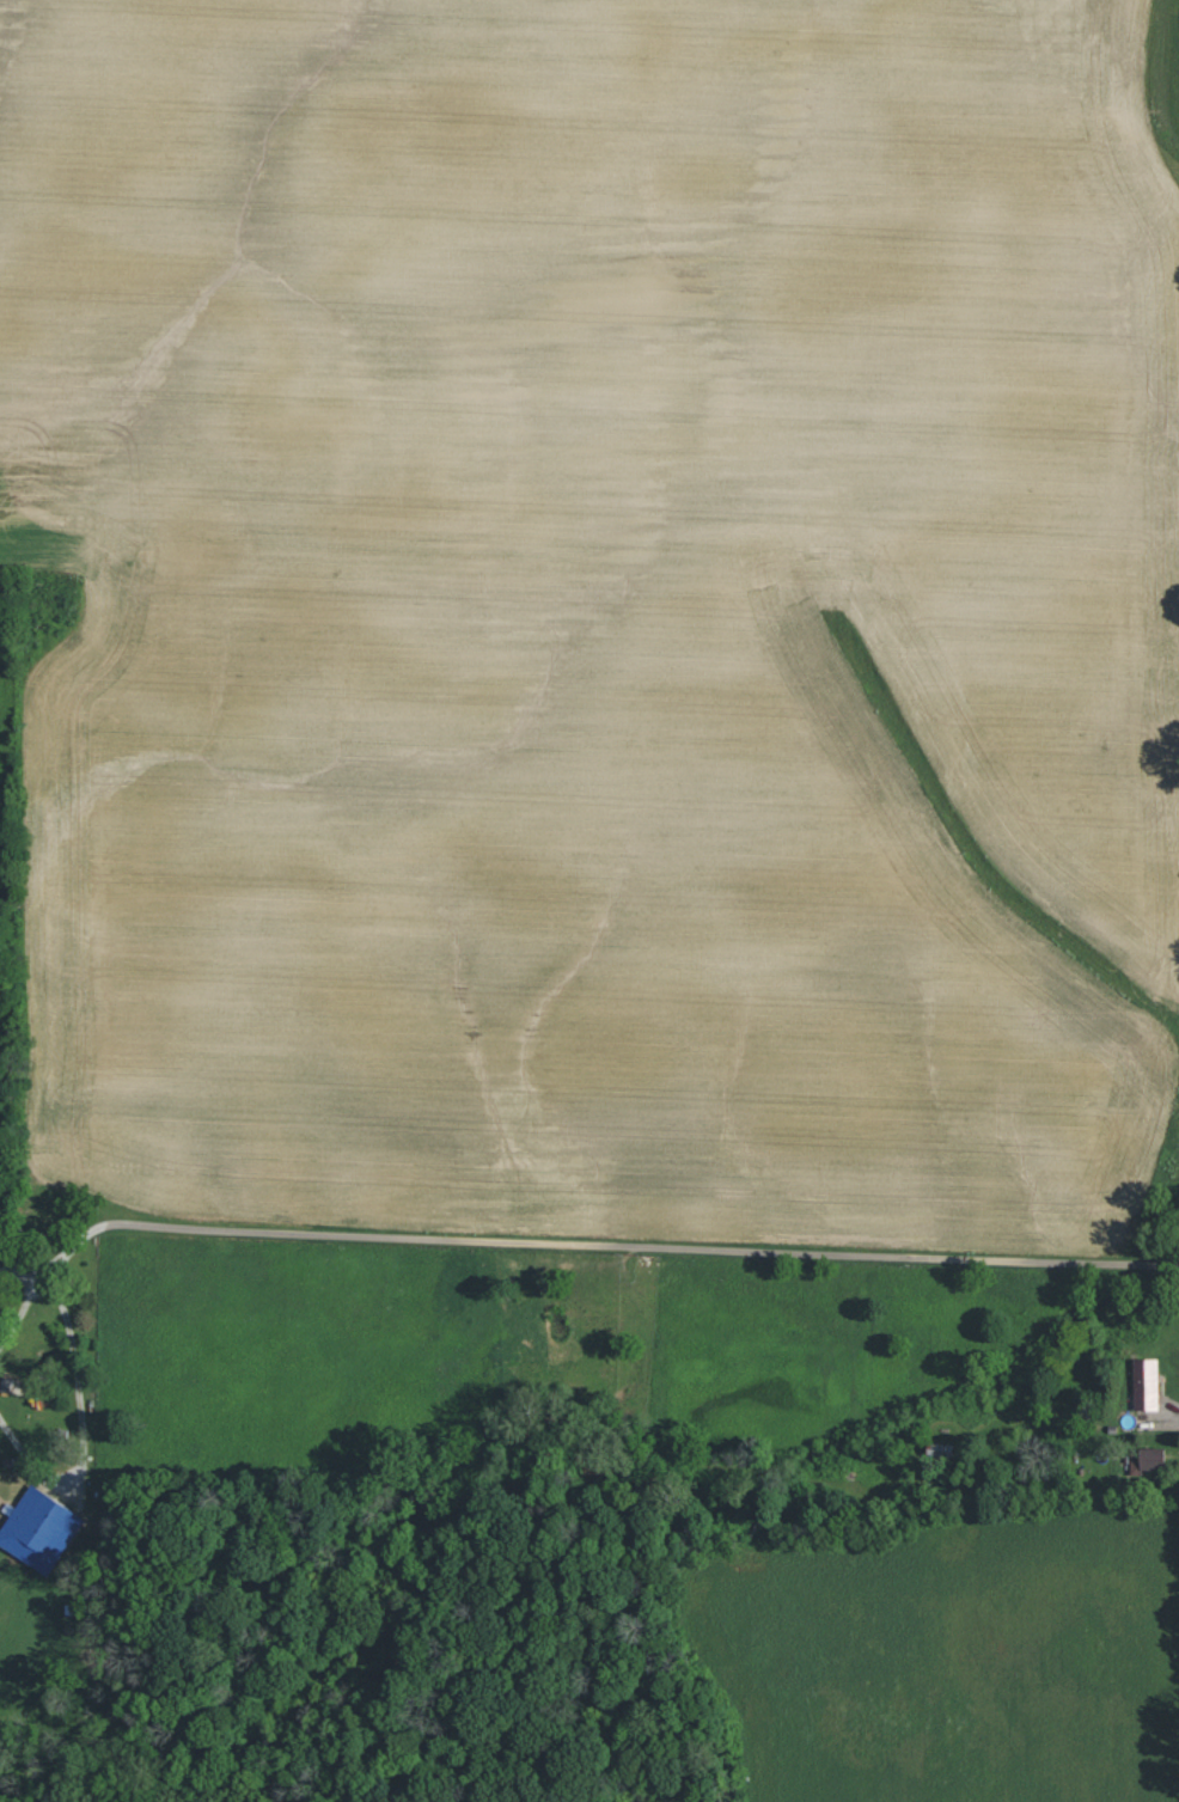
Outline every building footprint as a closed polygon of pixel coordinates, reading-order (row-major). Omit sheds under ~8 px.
[(1134,1410),(1158,1409),(1157,1359),(1132,1359),(1134,1410)] [(1163,1450),(1129,1449),(1128,1469),(1162,1470),(1163,1450)] [(48,1577),(83,1518),(27,1485),(13,1508),(5,1503),(0,1511),(7,1515),(0,1527),(0,1548),(48,1577)]
